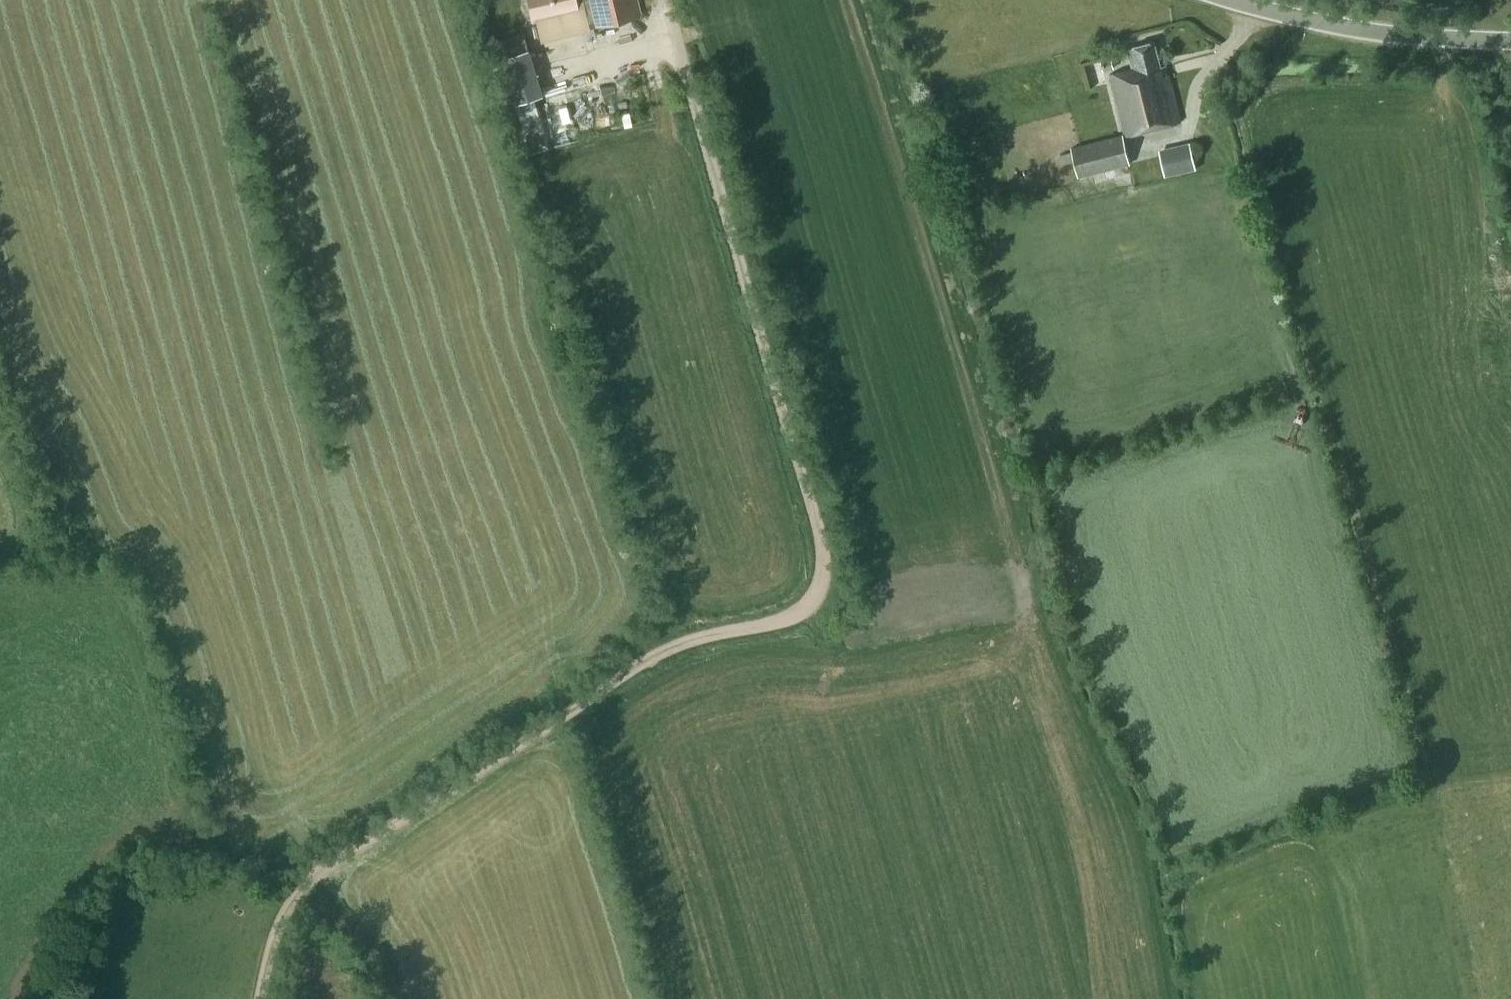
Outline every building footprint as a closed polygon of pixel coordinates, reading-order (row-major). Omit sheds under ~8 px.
[(590,27),(594,26),(595,27),(638,17),(637,17),(641,16),(637,0),(527,0),(532,22),(536,21),(541,42),(591,31),(590,27)] [(486,61),(502,113),(504,112),(511,132),(523,129),(515,104),(542,96),(523,36),(490,46),(493,59),(486,61)] [(1127,135),(1181,122),(1168,66),(1161,68),(1156,42),(1129,48),(1133,68),(1112,73),(1127,135)] [(1115,67),(1112,57),(1101,60),(1103,70),(1115,67)] [(1131,165),(1123,134),(1071,146),(1079,177),(1131,165)] [(1197,168),(1190,141),(1159,148),(1165,175),(1197,168)]
